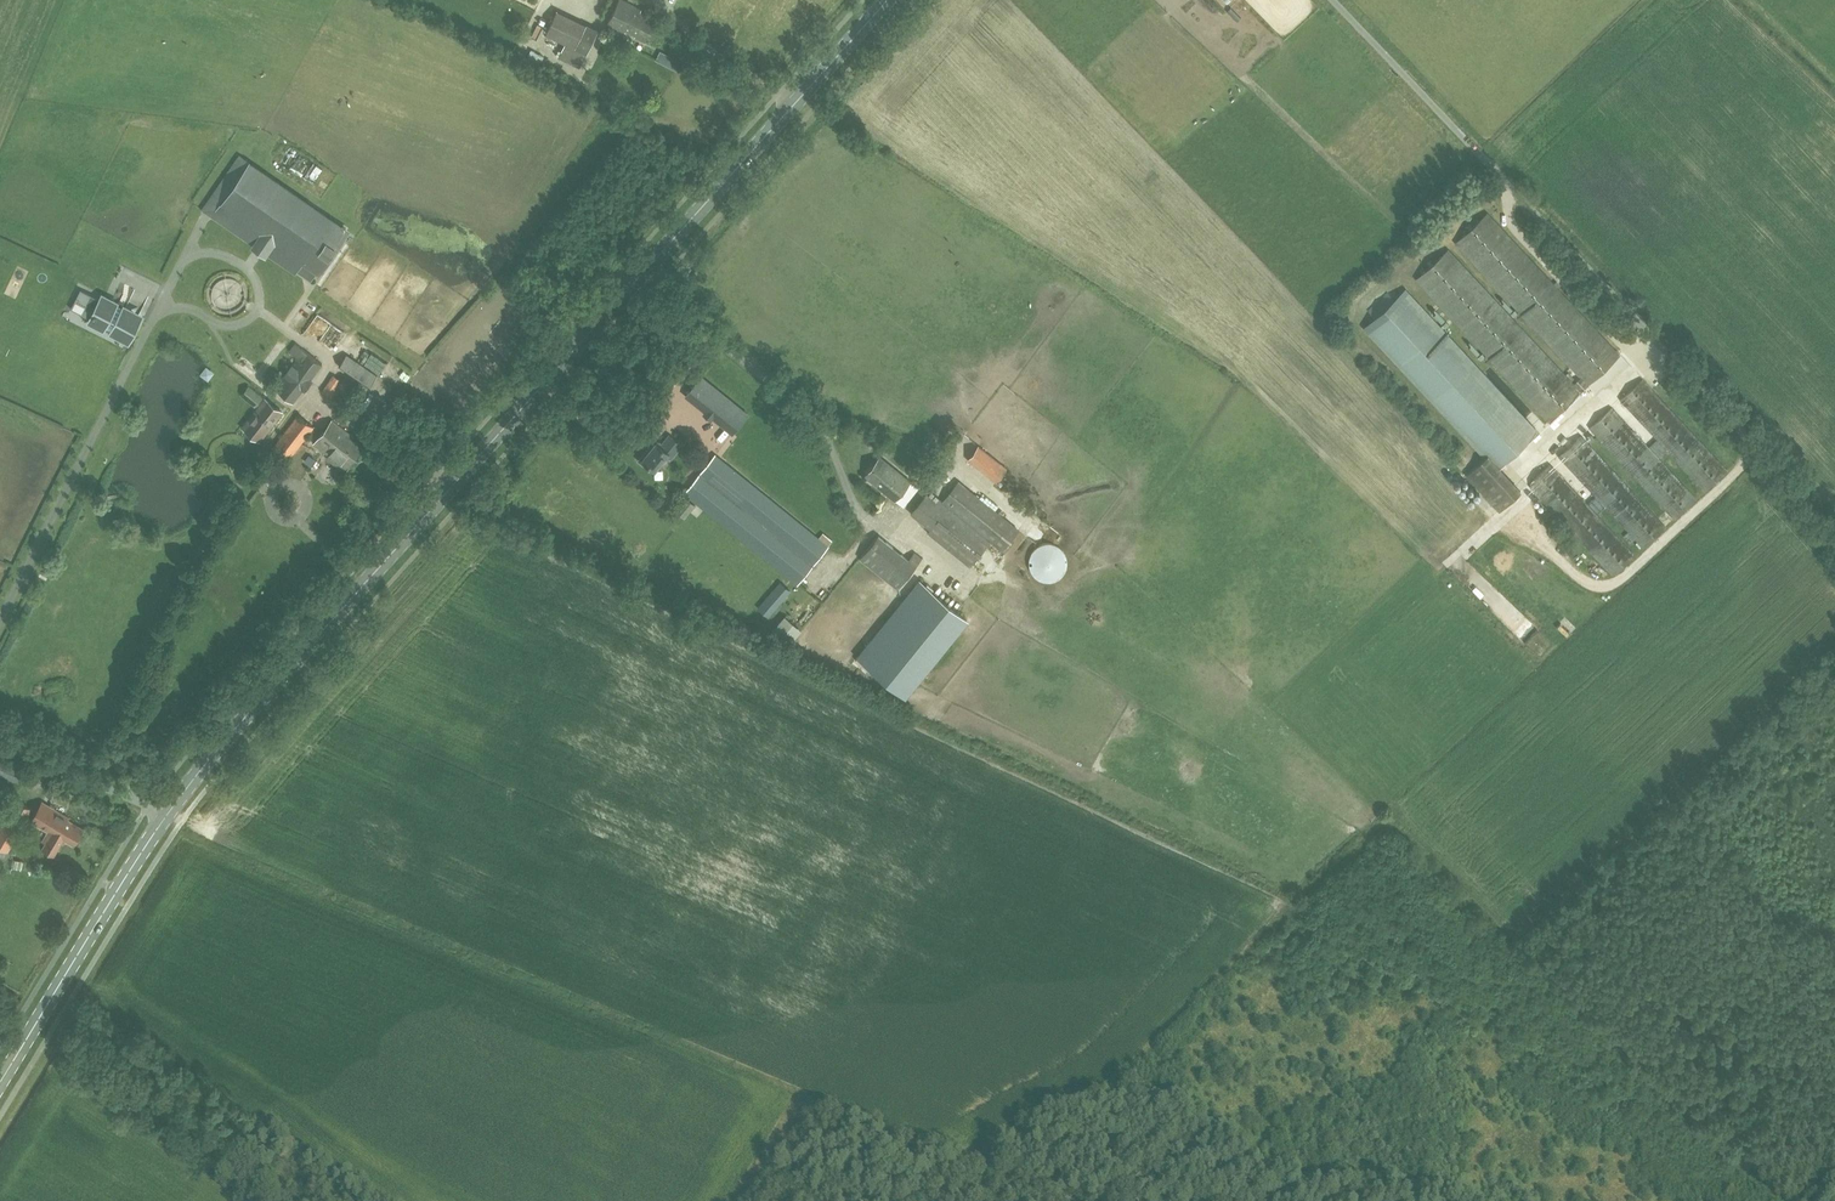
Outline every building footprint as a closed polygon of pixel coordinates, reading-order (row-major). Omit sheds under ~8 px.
[(656,20),(640,12),(641,9),(623,0),(619,0),(608,23),(625,32),(626,31),(636,36),(636,37),(645,42),(656,20)] [(598,31),(558,11),(547,33),(566,43),(559,57),(580,67),(598,31)] [(655,60),(679,72),(684,62),(660,50),(655,60)] [(535,51),(533,59),(545,62),(546,53),(535,51)] [(241,157),(205,210),(207,209),(214,214),(212,215),(256,246),(254,248),(265,255),(267,253),(297,274),(298,271),(312,280),(318,270),(319,270),(329,255),(330,256),(337,246),(336,245),(347,230),(320,211),(253,165),(241,157)] [(312,175),(323,180),(328,170),(317,165),(312,175)] [(1620,355),(1488,213),(1456,243),(1581,377),(1574,384),(1448,250),(1416,280),(1549,421),(1620,355)] [(194,241),(199,243),(204,233),(198,230),(194,241)] [(129,337),(139,317),(82,288),(77,298),(99,309),(97,313),(96,312),(94,315),(95,316),(94,319),(129,337)] [(1365,327),(1486,457),(1467,475),(1500,510),(1521,490),(1500,467),(1538,432),(1405,290),(1365,327)] [(322,363),(296,343),(290,351),(298,358),(275,388),(293,402),(322,363)] [(358,355),(385,370),(392,358),(364,343),(358,355)] [(382,373),(348,358),(344,367),(378,382),(382,373)] [(333,399),(344,382),(333,374),(321,391),(333,399)] [(249,385),(241,395),(255,407),(264,396),(249,385)] [(714,387),(699,406),(713,417),(728,398),(714,387)] [(1625,400),(1653,426),(1663,415),(1646,399),(1641,404),(1635,398),(1635,397),(1631,394),(1625,400)] [(282,411),(266,399),(246,425),(262,438),(282,411)] [(314,426),(299,415),(275,445),(290,457),(314,426)] [(1606,417),(1594,427),(1606,439),(1617,428),(1606,417)] [(333,420),(315,443),(333,458),(337,453),(350,464),(351,464),(363,447),(350,437),(345,433),(347,431),(333,420)] [(1626,438),(1630,442),(1639,432),(1630,423),(1626,428),(1631,433),(1626,438)] [(647,468),(649,465),(655,470),(667,455),(672,458),(682,445),(670,435),(661,446),(656,442),(649,452),(646,450),(638,460),(647,468)] [(1603,513),(1610,506),(1648,547),(1660,535),(1656,531),(1665,523),(1608,461),(1599,469),(1577,444),(1563,456),(1576,471),(1572,475),(1589,494),(1594,489),(1600,496),(1593,503),(1603,513)] [(1011,486),(1000,477),(1007,468),(979,445),(968,459),(996,482),(991,489),(1002,498),(1011,486)] [(935,455),(928,449),(923,455),(930,461),(935,455)] [(823,533),(818,538),(715,454),(685,492),(798,584),(833,541),(823,533)] [(895,499),(910,480),(880,456),(865,475),(867,473),(876,479),(873,482),(895,499)] [(1658,497),(1680,519),(1701,497),(1669,466),(1662,473),(1672,483),(1658,497)] [(1534,483),(1543,490),(1551,480),(1543,473),(1534,483)] [(901,501),(911,506),(922,486),(912,481),(901,501)] [(957,481),(942,500),(939,498),(936,501),(926,493),(911,512),(930,528),(928,531),(970,565),(991,540),(1002,549),(1018,529),(957,481)] [(694,504),(685,497),(675,510),(684,518),(694,504)] [(878,534),(860,557),(898,588),(922,558),(914,552),(908,559),(878,534)] [(768,617),(791,591),(780,581),(757,608),(768,617)] [(967,620),(919,581),(857,657),(905,696),(967,620)] [(24,769),(0,759),(0,774),(18,782),(24,769)] [(56,800),(63,788),(53,782),(51,785),(46,794),(54,798),(56,799),(56,800)] [(34,806),(18,797),(5,820),(4,819),(0,826),(0,846),(8,852),(22,830),(21,829),(34,806)] [(75,844),(85,829),(68,819),(69,817),(42,801),(31,820),(47,830),(41,840),(46,843),(43,847),(54,854),(64,838),(75,844)]
